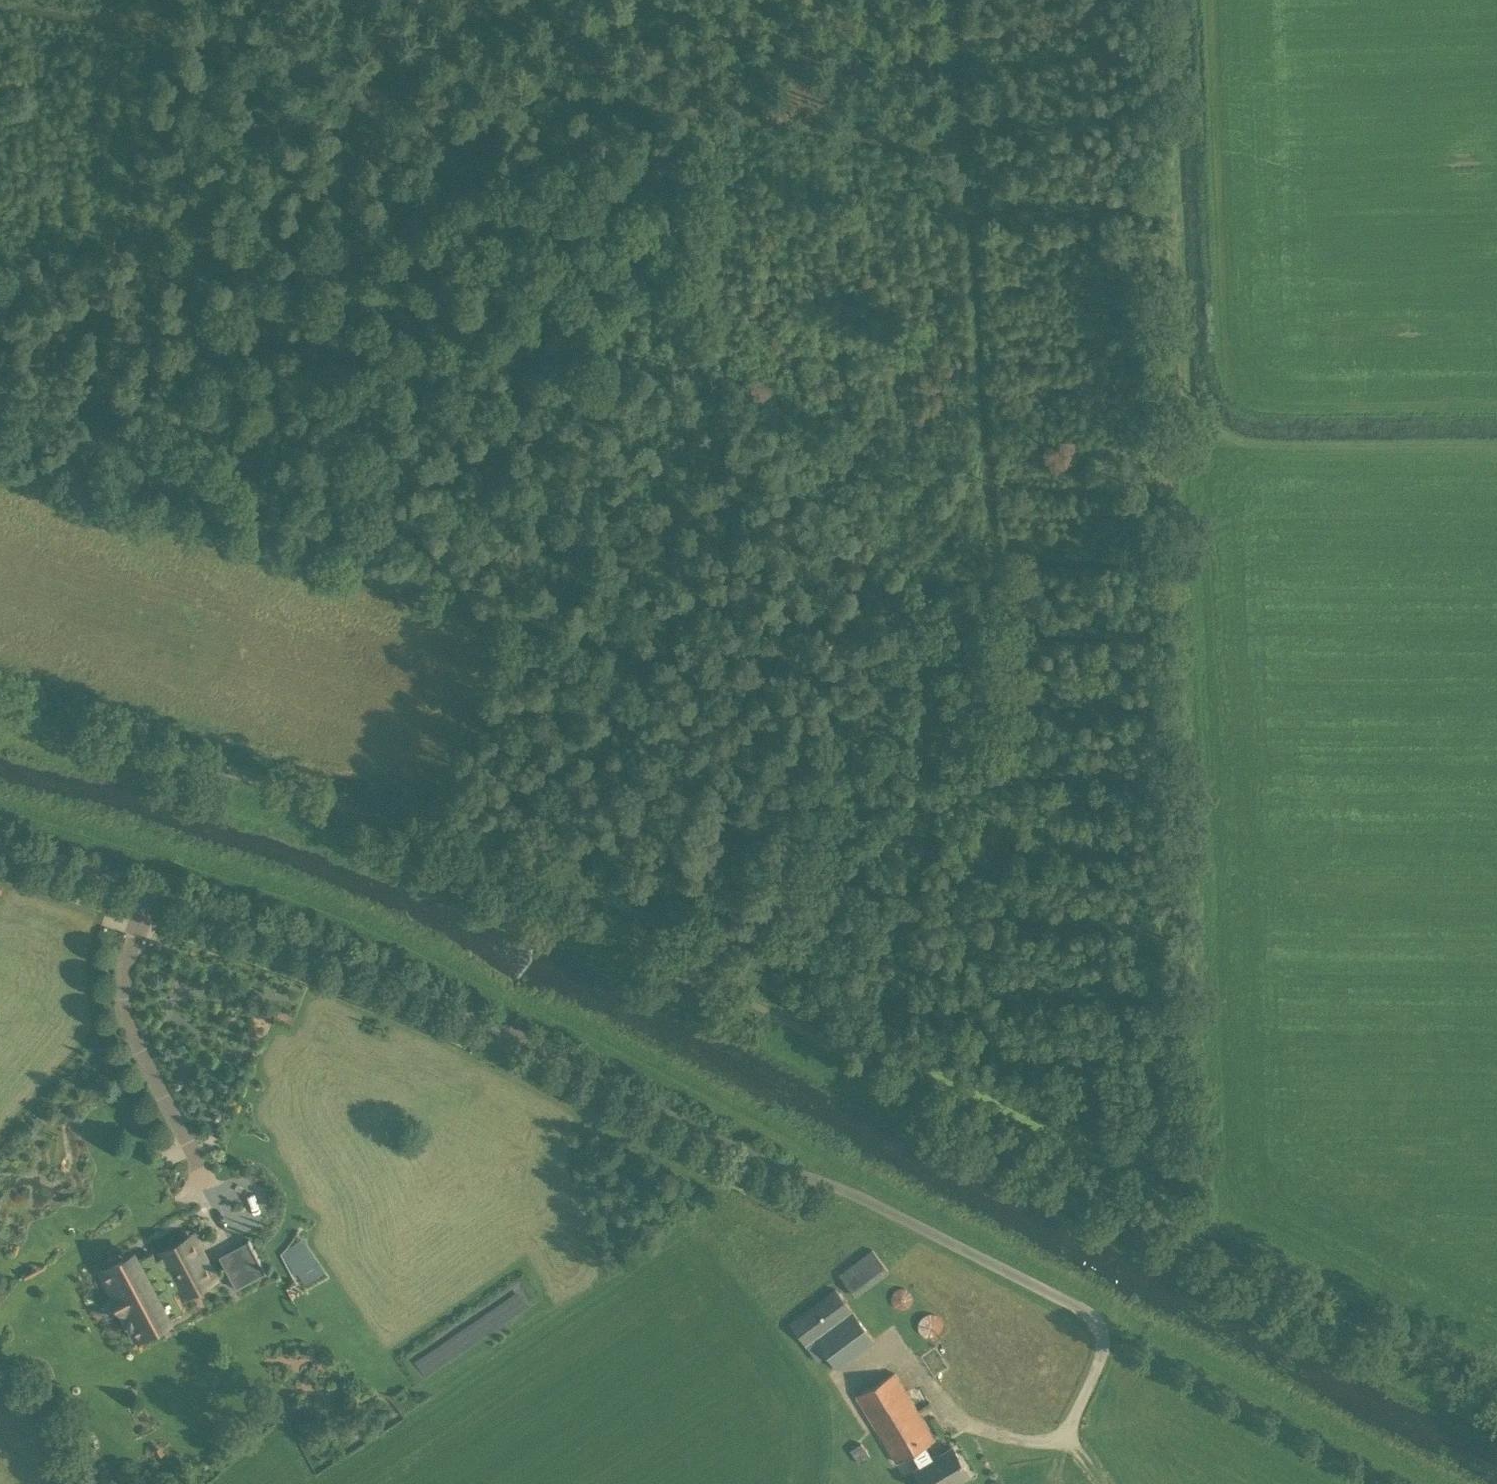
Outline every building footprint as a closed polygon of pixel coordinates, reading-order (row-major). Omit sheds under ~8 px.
[(302,1285),(325,1273),(305,1237),(282,1249),(302,1285)] [(124,1260),(105,1270),(130,1317),(129,1318),(132,1324),(133,1323),(140,1335),(159,1325),(154,1315),(163,1310),(168,1320),(184,1311),(173,1291),(183,1286),(186,1291),(205,1281),(201,1274),(211,1268),(198,1243),(188,1249),(184,1241),(165,1252),(166,1254),(156,1259),(152,1252),(136,1260),(140,1268),(131,1273),(124,1260)] [(856,1297),(890,1271),(872,1247),(838,1273),(856,1297)] [(875,1340),(836,1289),(787,1322),(817,1361),(827,1354),(837,1367),(875,1340)] [(424,1374),(529,1306),(519,1292),(415,1360),(424,1374)] [(914,1320),(928,1338),(945,1325),(930,1307),(914,1320)] [(925,1445),(936,1439),(895,1371),(854,1395),(896,1463),(912,1453),(919,1465),(914,1468),(923,1483),(954,1483),(969,1475),(952,1446),(932,1457),(925,1445)]
